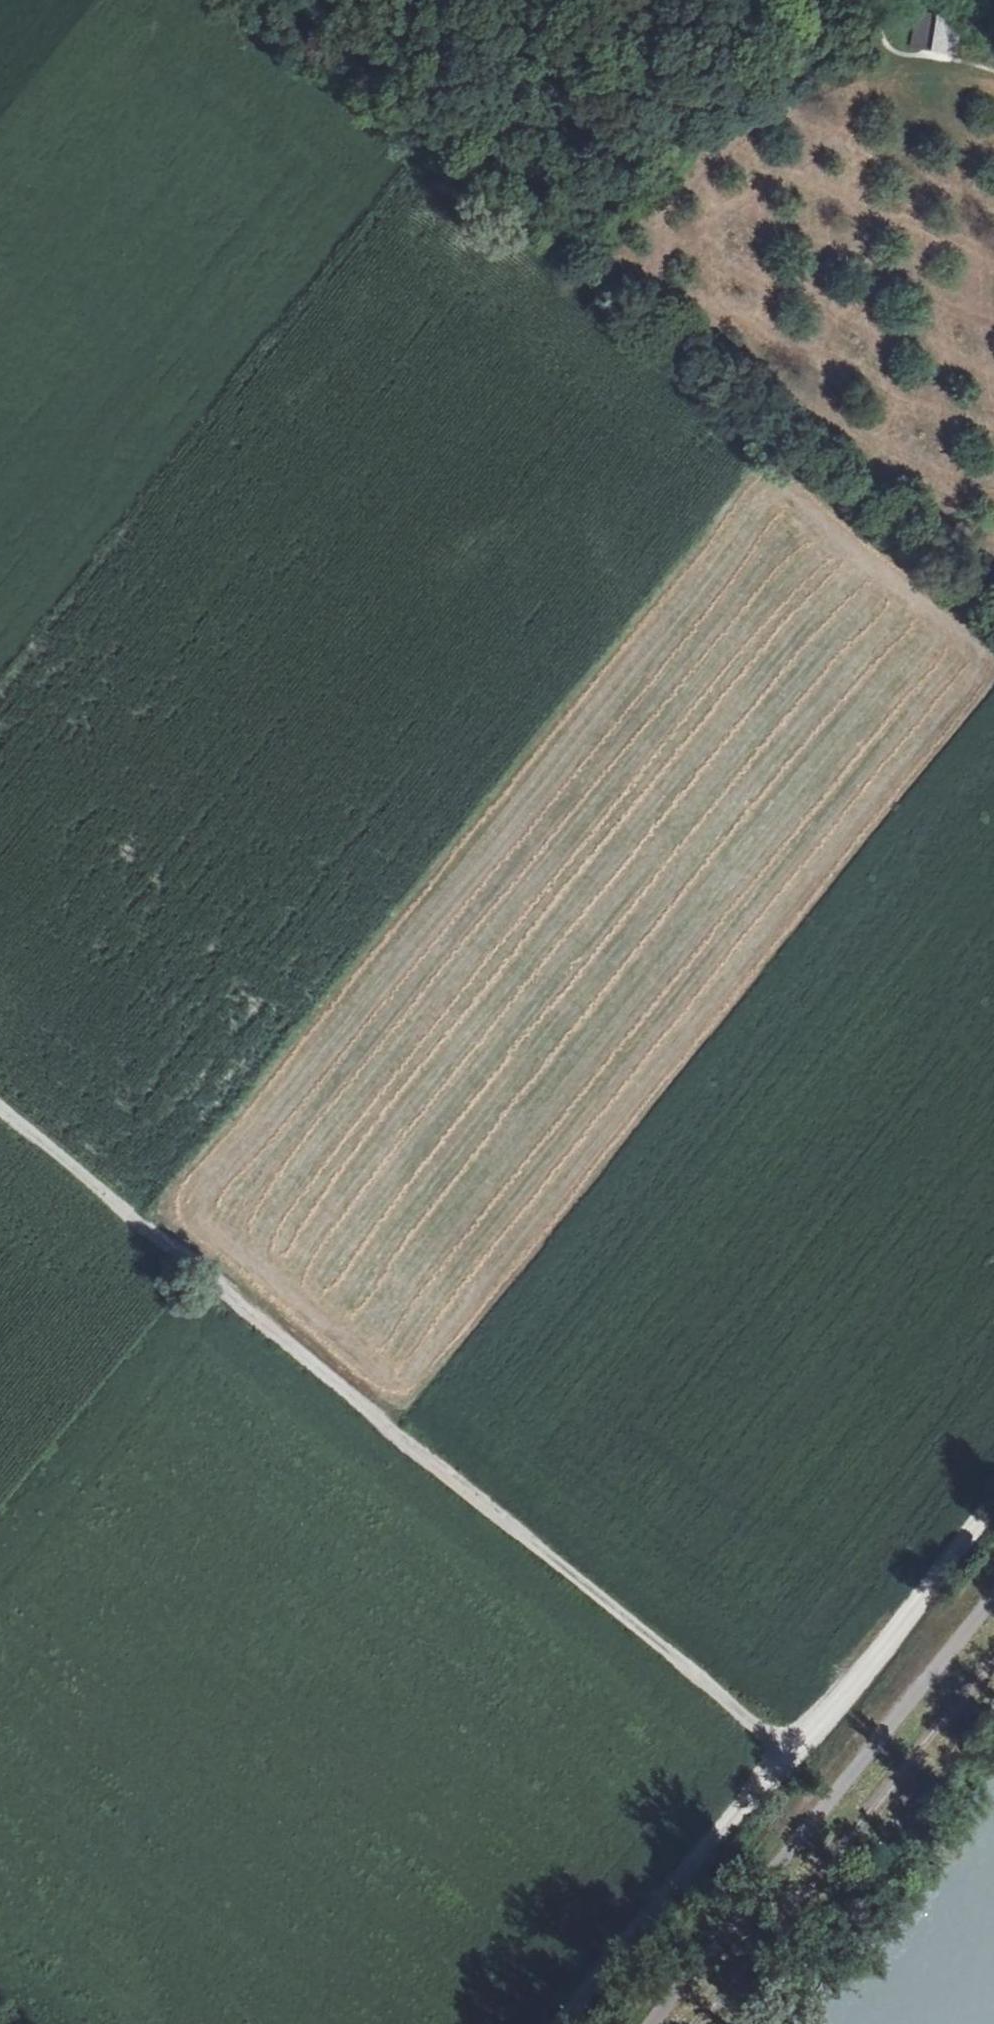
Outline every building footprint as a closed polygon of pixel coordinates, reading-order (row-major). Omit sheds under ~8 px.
[(954,19),(925,14),(919,50),(949,54),(954,19)]
